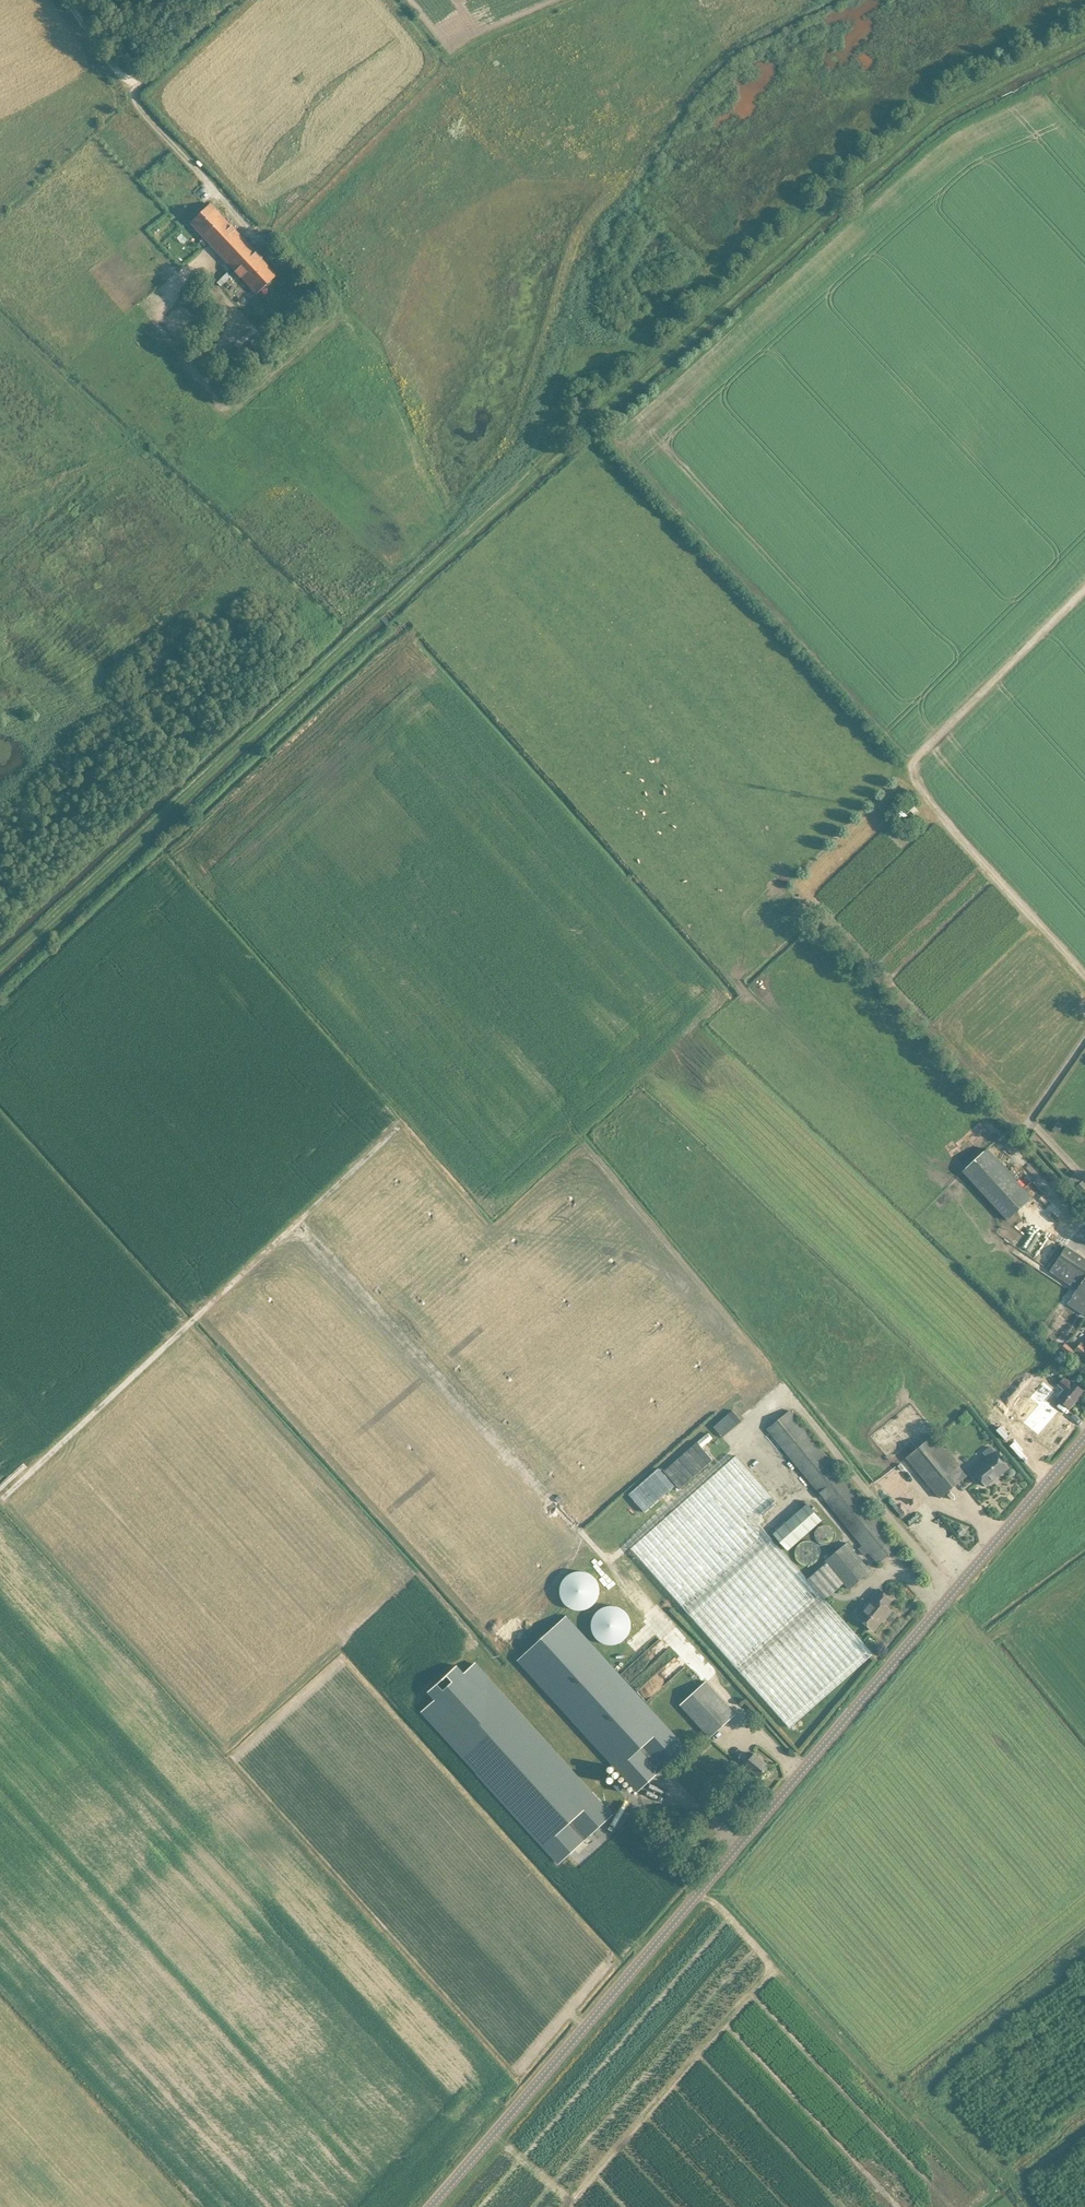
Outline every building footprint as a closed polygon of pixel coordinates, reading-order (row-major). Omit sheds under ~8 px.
[(190,223),(257,294),(265,287),(277,275),(210,204),(190,223)] [(911,802),(907,807),(915,815),(919,810),(911,802)] [(963,1171),(1008,1220),(1033,1197),(988,1148),(963,1171)] [(1084,1180),(1082,1182),(1076,1187),(1082,1193),(1084,1197),(1084,1181),(1084,1180)] [(1059,1205),(1055,1210),(1065,1220),(1069,1215),(1059,1205)] [(1066,1246),(1050,1271),(1077,1289),(1068,1303),(1084,1315),(1084,1258),(1066,1246)] [(974,1262),(970,1270),(978,1274),(982,1266),(974,1262)] [(240,1320),(249,1311),(244,1306),(235,1315),(240,1320)] [(1066,1343),(1062,1348),(1067,1351),(1070,1347),(1066,1343)] [(1082,1343),(1076,1350),(1084,1357),(1084,1346),(1082,1343)] [(1057,1355),(1055,1357),(1055,1358),(1062,1365),(1069,1357),(1061,1350),(1057,1355)] [(1041,1400),(1026,1418),(1041,1430),(1061,1406),(1048,1396),(1057,1386),(1045,1377),(1032,1393),(1041,1400)] [(1084,1391),(1076,1384),(1072,1381),(1071,1382),(1065,1377),(1059,1384),(1065,1390),(1058,1398),(1062,1401),(1070,1408),(1084,1391)] [(742,1420),(733,1410),(714,1426),(723,1437),(742,1420)] [(768,1428),(872,1555),(879,1563),(900,1546),(893,1537),(790,1411),(768,1428)] [(960,1418),(963,1425),(971,1422),(969,1415),(960,1418)] [(907,1457),(933,1489),(940,1498),(967,1476),(960,1467),(934,1435),(907,1457)] [(697,1442),(664,1471),(680,1489),(713,1459),(697,1442)] [(1007,1466),(995,1452),(991,1447),(983,1453),(988,1458),(974,1470),(980,1477),(987,1486),(995,1480),(993,1478),(1007,1466)] [(631,1548),(782,1719),(789,1727),(873,1653),(826,1599),(845,1583),(850,1589),(871,1571),(848,1542),(826,1560),(828,1562),(808,1579),(756,1520),(777,1501),(736,1456),(631,1548)] [(804,1474),(796,1480),(804,1490),(812,1483),(804,1474)] [(808,1504),(774,1534),(788,1550),(822,1520),(808,1504)] [(613,1519),(609,1527),(616,1531),(620,1523),(613,1519)] [(588,1575),(588,1598),(611,1597),(610,1575),(588,1575)] [(858,1617),(865,1623),(874,1630),(885,1616),(886,1617),(892,1610),(887,1606),(892,1599),(880,1590),(858,1617)] [(613,1613),(616,1613),(617,1628),(634,1627),(634,1616),(623,1616),(623,1601),(613,1601),(613,1613)] [(598,1605),(581,1606),(582,1622),(598,1622),(598,1605)] [(685,1746),(678,1738),(568,1617),(519,1662),(629,1782),(636,1790),(685,1746)] [(612,1654),(621,1651),(618,1641),(609,1643),(612,1654)] [(614,1814),(475,1662),(463,1672),(456,1665),(426,1691),(433,1699),(420,1712),(559,1864),(614,1814)] [(736,1714),(706,1681),(681,1704),(710,1737),(736,1714)] [(750,1760),(742,1753),(737,1760),(744,1766),(743,1768),(750,1773),(752,1770),(760,1776),(769,1765),(755,1753),(750,1760)]
